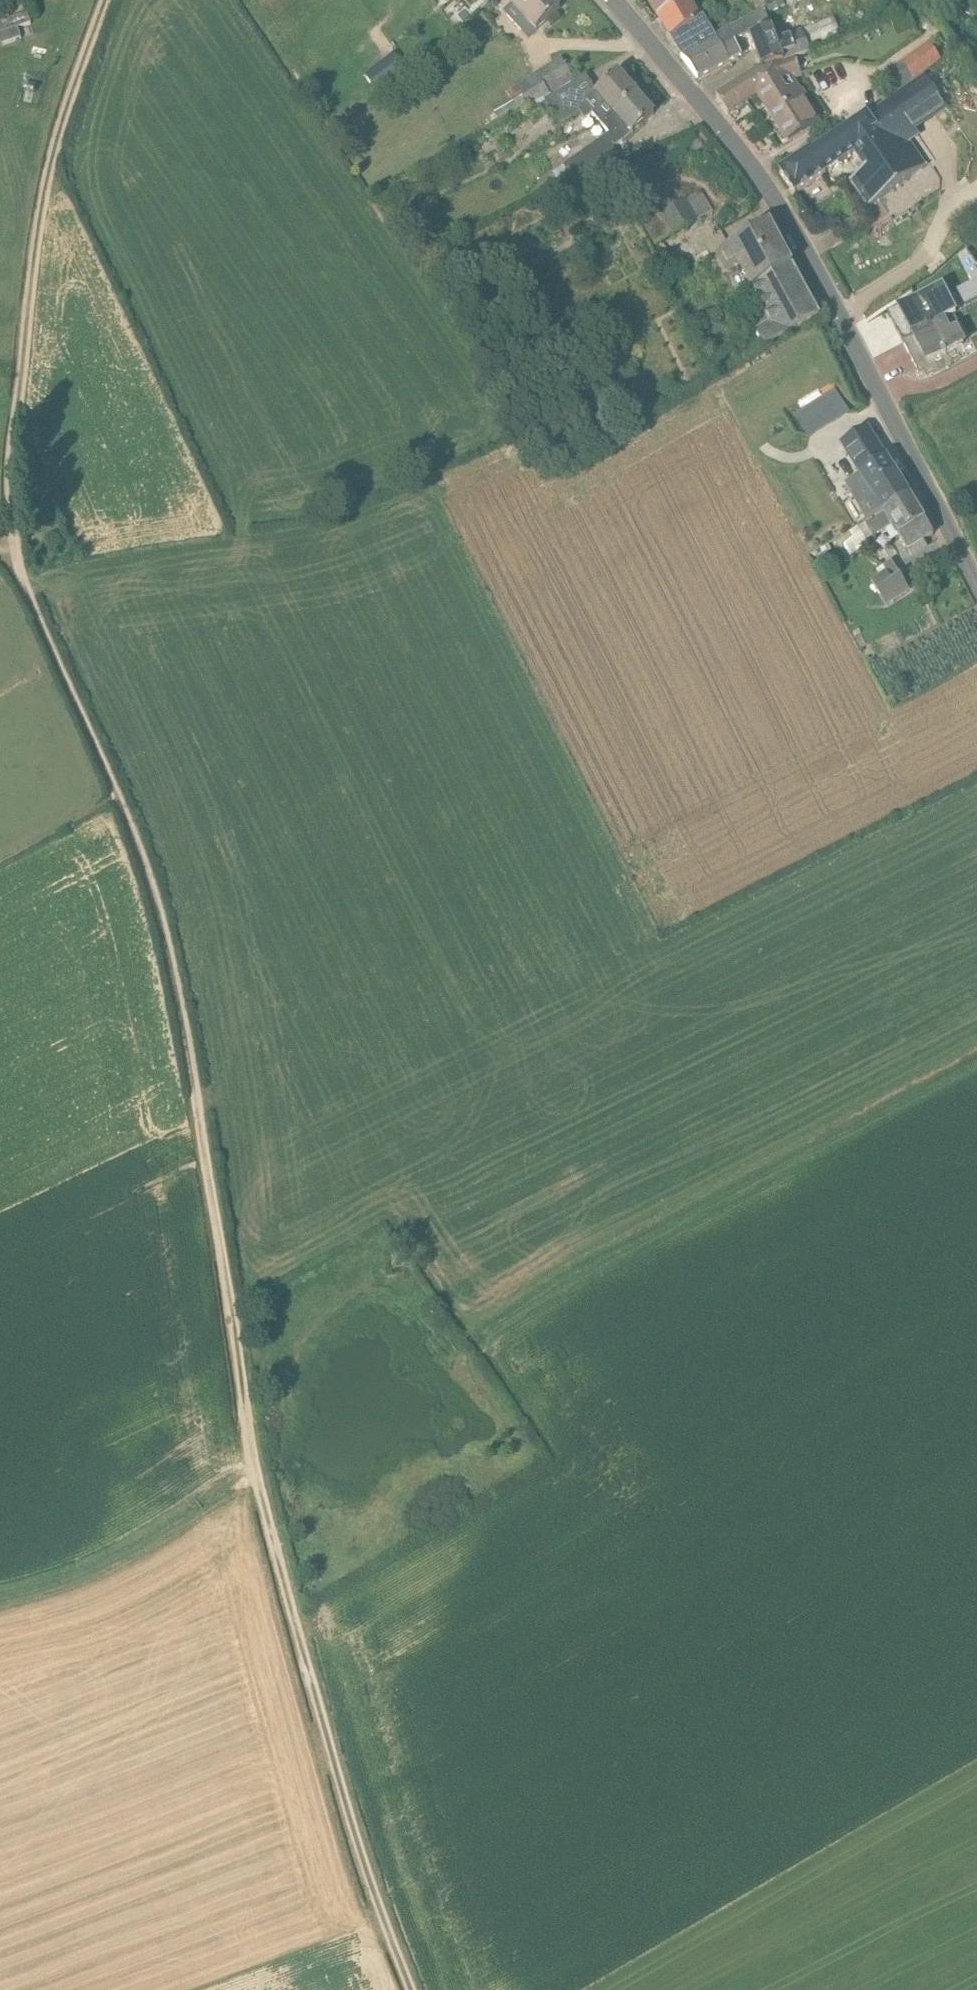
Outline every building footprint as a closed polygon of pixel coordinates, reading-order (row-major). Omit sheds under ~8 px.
[(483,16),(493,28),(505,17),(544,59),(545,60),(547,60),(548,61),(551,62),(553,62),(556,61),(559,61),(561,58),(563,55),(565,53),(565,50),(565,46),(564,44),(563,42),(562,41),(548,26),(564,12),(553,0),(500,0),(483,16)] [(658,17),(687,0),(648,0),(658,17)] [(687,0),(658,17),(681,57),(697,78),(727,61),(712,37),(701,17),(698,19),(687,0)] [(786,4),(783,0),(763,9),(712,37),(727,61),(741,54),(736,44),(737,43),(736,42),(751,34),(763,68),(795,56),(817,48),(815,44),(841,34),(834,17),(789,33),(790,36),(777,41),(766,14),(786,4)] [(757,12),(767,6),(765,0),(750,0),(757,12)] [(892,15),(900,32),(914,26),(906,9),(892,15)] [(0,23),(0,38),(2,45),(21,38),(18,28),(32,23),(28,14),(0,23)] [(880,79),(892,95),(941,58),(928,43),(880,79)] [(716,98),(728,114),(758,94),(788,142),(821,121),(795,79),(803,76),(795,56),(763,68),(756,72),(743,80),(716,98)] [(380,75),(388,84),(407,69),(400,60),(380,75)] [(543,96),(544,97),(553,113),(550,115),(556,124),(580,111),(584,118),(593,113),(601,123),(636,93),(635,91),(636,89),(627,79),(626,81),(618,72),(582,102),(571,81),(543,96)] [(636,93),(601,123),(610,132),(554,171),(559,180),(569,174),(591,174),(619,161),(614,146),(620,142),(654,113),(636,93)] [(907,134),(914,129),(913,128),(915,126),(910,120),(894,97),(779,172),(795,194),(854,154),(864,171),(851,179),(867,205),(925,169),(911,146),(913,144),(907,134)] [(689,197),(698,215),(733,196),(719,172),(702,181),(692,163),(690,164),(691,165),(686,168),(683,161),(681,162),(684,167),(652,185),(666,210),(689,197)] [(413,169),(402,175),(408,184),(418,178),(413,169)] [(638,216),(654,244),(700,218),(698,215),(689,197),(666,210),(661,212),(657,205),(638,216)] [(738,265),(751,288),(792,266),(769,223),(716,252),(727,271),(738,265)] [(768,321),(756,327),(766,345),(819,316),(792,266),(751,288),(768,321)] [(902,340),(955,312),(949,300),(942,304),(935,290),(899,309),(897,305),(886,311),(902,340)] [(955,313),(955,312),(902,340),(919,372),(929,366),(927,363),(962,345),(956,332),(962,329),(954,313),(955,313)] [(834,390),(794,415),(809,438),(849,413),(834,390)] [(861,507),(860,507),(868,520),(909,495),(886,457),(885,458),(877,444),(851,459),(861,474),(846,483),(861,507)] [(890,525),(907,550),(908,550),(911,555),(926,545),(923,540),(933,534),(909,495),(868,520),(869,522),(865,524),(873,536),(890,525)] [(868,543),(866,540),(858,528),(850,533),(852,536),(844,542),(851,554),(868,543)] [(892,560),(881,567),(890,581),(900,575),(892,560)] [(890,581),(881,567),(876,569),(881,577),(872,582),(885,604),(909,589),(900,575),(890,581)]
